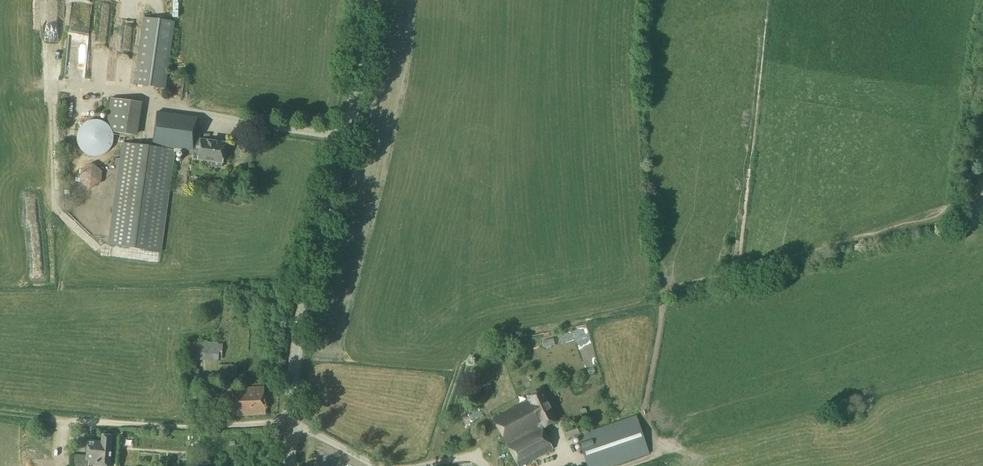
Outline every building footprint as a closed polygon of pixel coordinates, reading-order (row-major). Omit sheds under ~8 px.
[(103,35),(116,35),(117,1),(103,1),(103,35)] [(151,87),(165,89),(174,23),(158,21),(145,19),(135,84),(151,87)] [(88,56),(86,21),(77,21),(79,57),(88,56)] [(108,121),(114,133),(134,136),(139,102),(111,98),(108,121)] [(153,146),(194,151),(193,158),(198,159),(212,161),(212,166),(222,168),(223,162),(222,162),(224,144),(194,140),(197,118),(157,113),(153,146)] [(82,140),(82,143),(84,146),(86,150),(90,152),(93,154),(97,154),(101,154),(105,152),(109,149),(111,146),(112,143),(112,141),(112,138),(111,134),(109,130),(107,127),(103,125),(99,124),(96,124),(92,125),(88,127),(86,130),(84,133),(82,137),(82,140)] [(122,143),(108,245),(160,252),(168,192),(174,150),(146,146),(122,143)] [(79,181),(89,189),(101,183),(101,171),(91,164),(81,169),(79,181)] [(187,360),(197,360),(219,361),(219,355),(222,355),(223,345),(188,342),(187,360)] [(218,381),(235,382),(235,366),(219,366),(218,381)] [(484,392),(492,390),(491,384),(483,386),(484,392)] [(233,389),(234,417),(243,416),(265,414),(264,387),(247,388),(247,389),(233,389)] [(519,465),(523,465),(554,449),(542,429),(539,426),(543,424),(545,428),(557,421),(545,399),(547,397),(542,389),(540,390),(527,397),(529,401),(494,420),(519,465)] [(587,465),(615,465),(649,454),(636,416),(577,436),(587,465)] [(565,429),(568,438),(579,434),(576,425),(565,429)] [(36,437),(39,454),(49,452),(45,435),(36,437)] [(89,461),(98,462),(98,465),(110,465),(113,436),(102,435),(101,442),(88,441),(87,455),(75,454),(74,465),(89,465),(89,461)]
